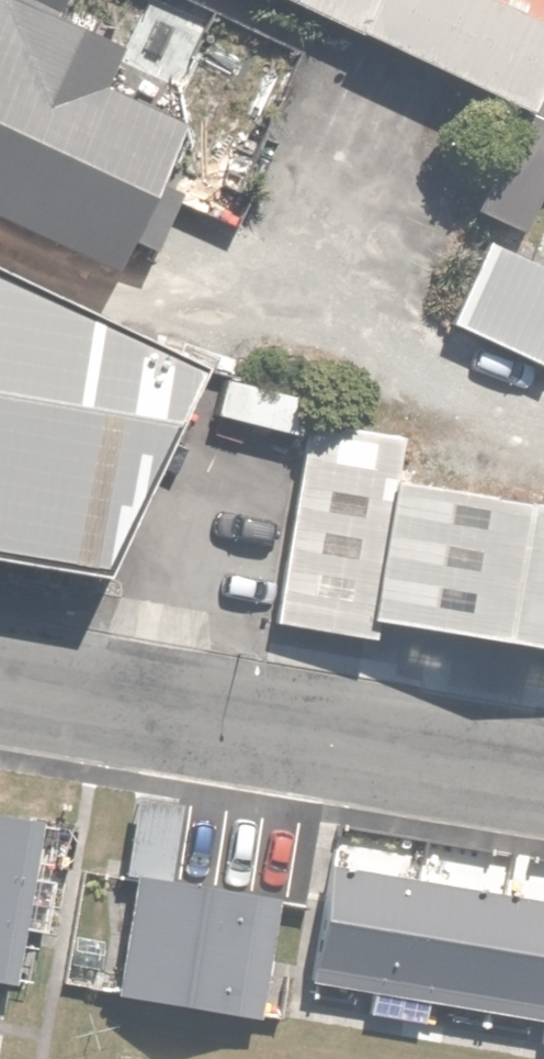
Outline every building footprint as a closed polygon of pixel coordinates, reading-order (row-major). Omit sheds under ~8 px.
[(112,280),(202,78),(61,15),(68,0),(0,0),(0,230),(112,280)] [(487,233),(446,311),(542,361),(543,357),(543,262),(487,233)] [(81,567),(202,367),(0,276),(0,553),(81,567)] [(220,365),(208,410),(293,431),(305,386),(220,365)] [(309,434),(281,610),(543,652),(543,496),(409,474),(412,450),(309,434)] [(178,801),(136,794),(122,870),(133,872),(112,985),(257,1011),(278,895),(165,874),(178,801)] [(0,804),(0,979),(31,983),(39,924),(50,925),(56,881),(32,877),(42,810),(0,804)] [(327,858),(307,973),(365,983),(361,1007),(435,1020),(439,998),(538,1015),(534,1037),(543,1038),(543,896),(327,858)]
